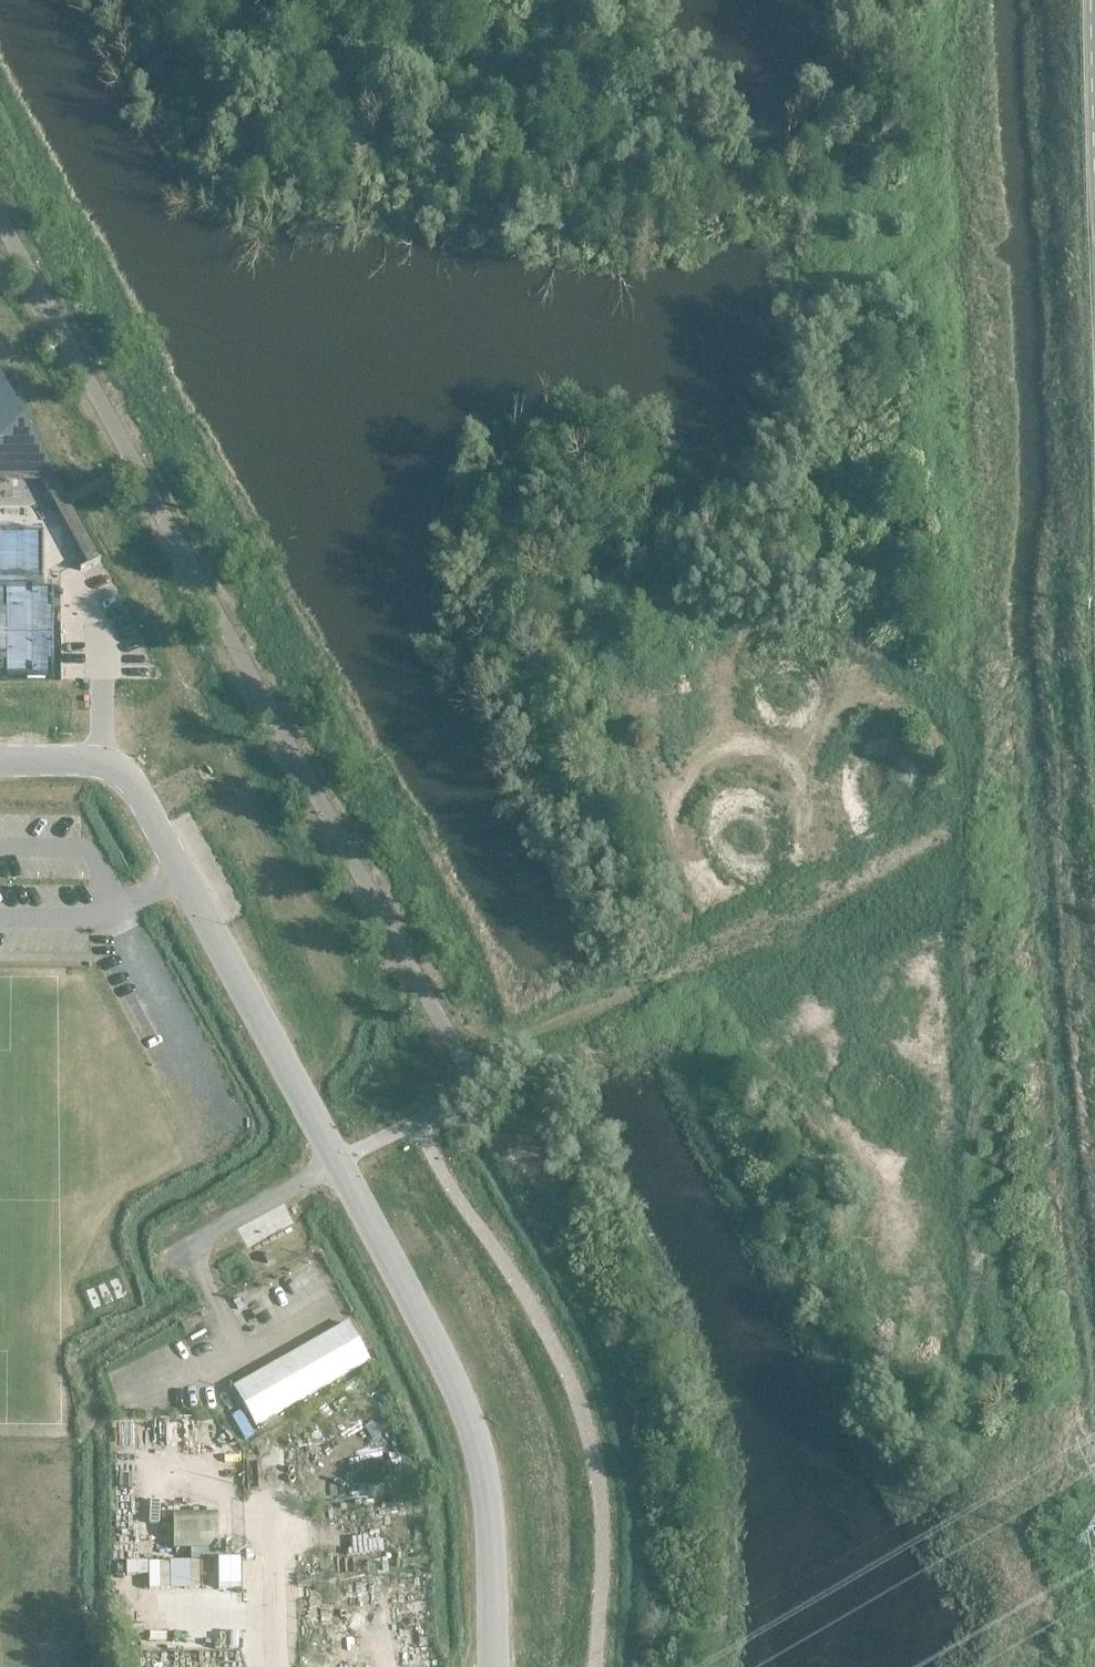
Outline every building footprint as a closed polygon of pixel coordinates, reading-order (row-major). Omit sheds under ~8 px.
[(42,478),(42,483),(58,483),(0,377),(0,478),(42,478)]
